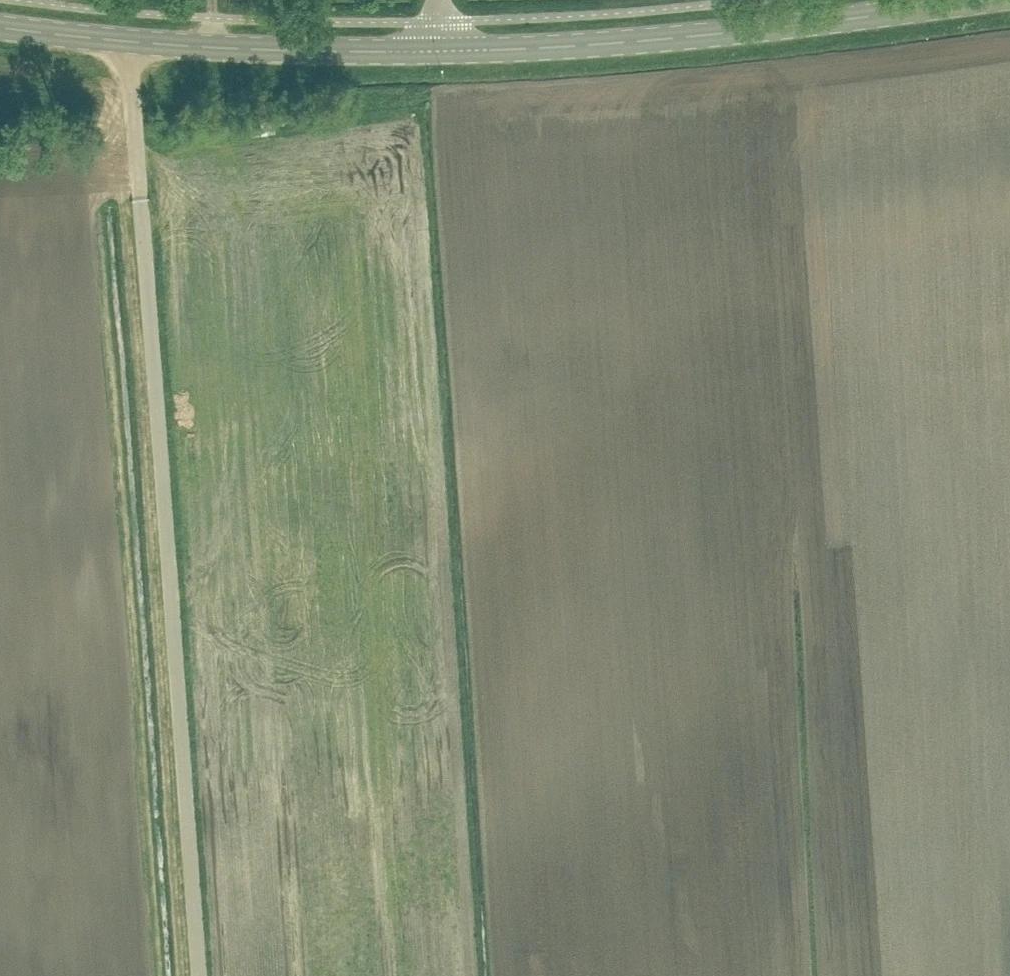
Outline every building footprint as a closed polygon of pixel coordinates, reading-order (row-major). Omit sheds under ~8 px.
[(824,31),(822,21),(805,25),(807,34),(824,31)]
